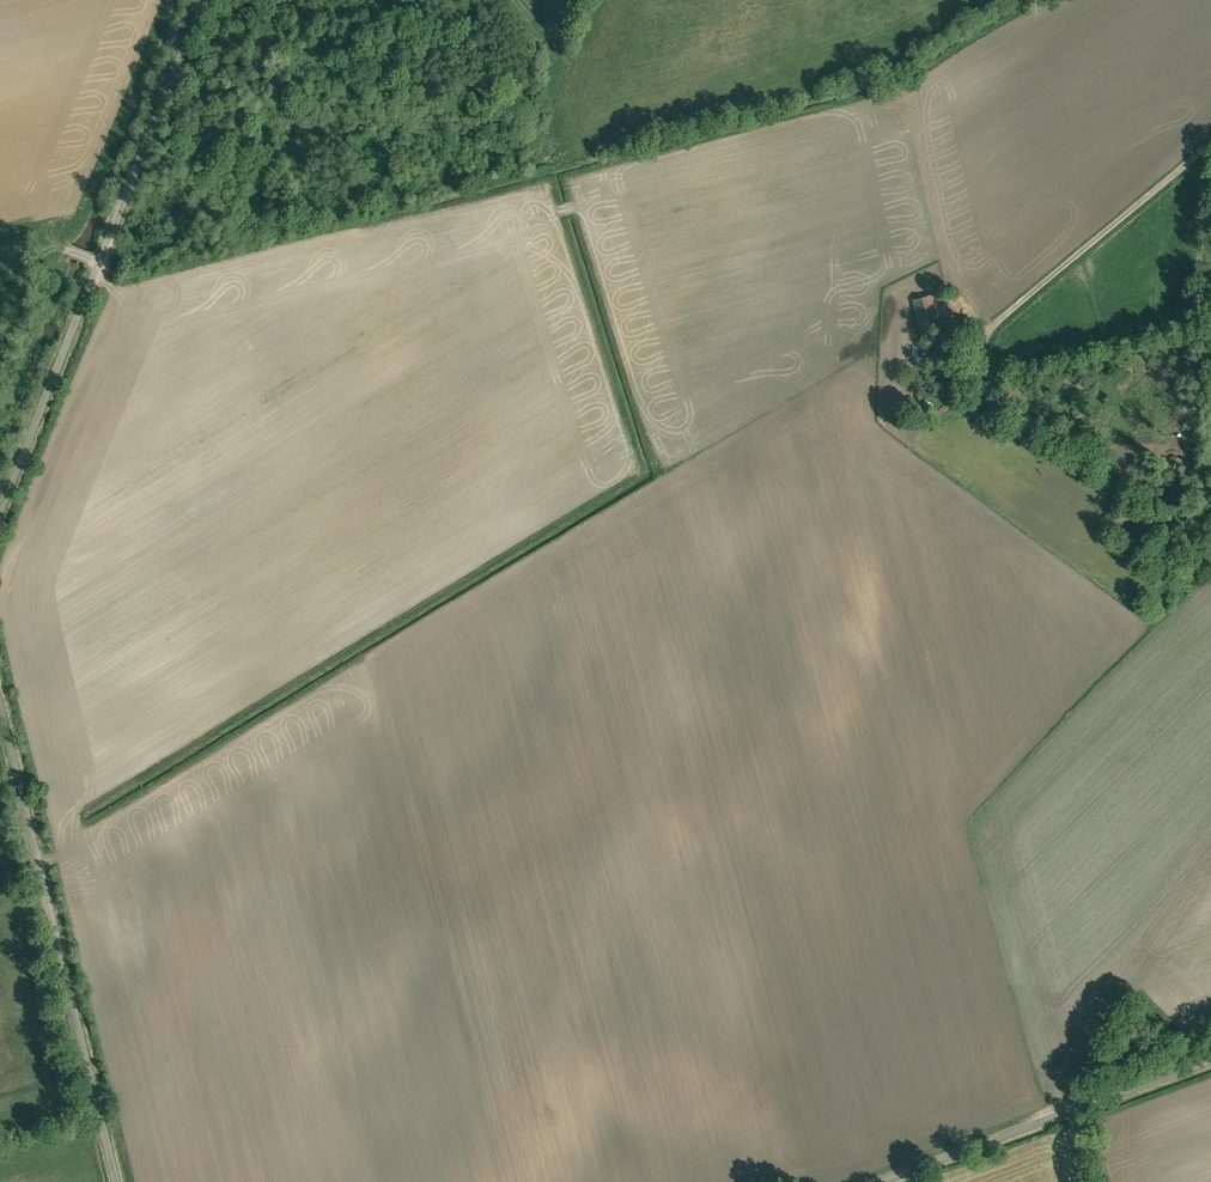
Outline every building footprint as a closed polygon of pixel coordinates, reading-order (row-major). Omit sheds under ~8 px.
[(941,294),(913,301),(922,333),(927,332),(949,326),(941,294)]
